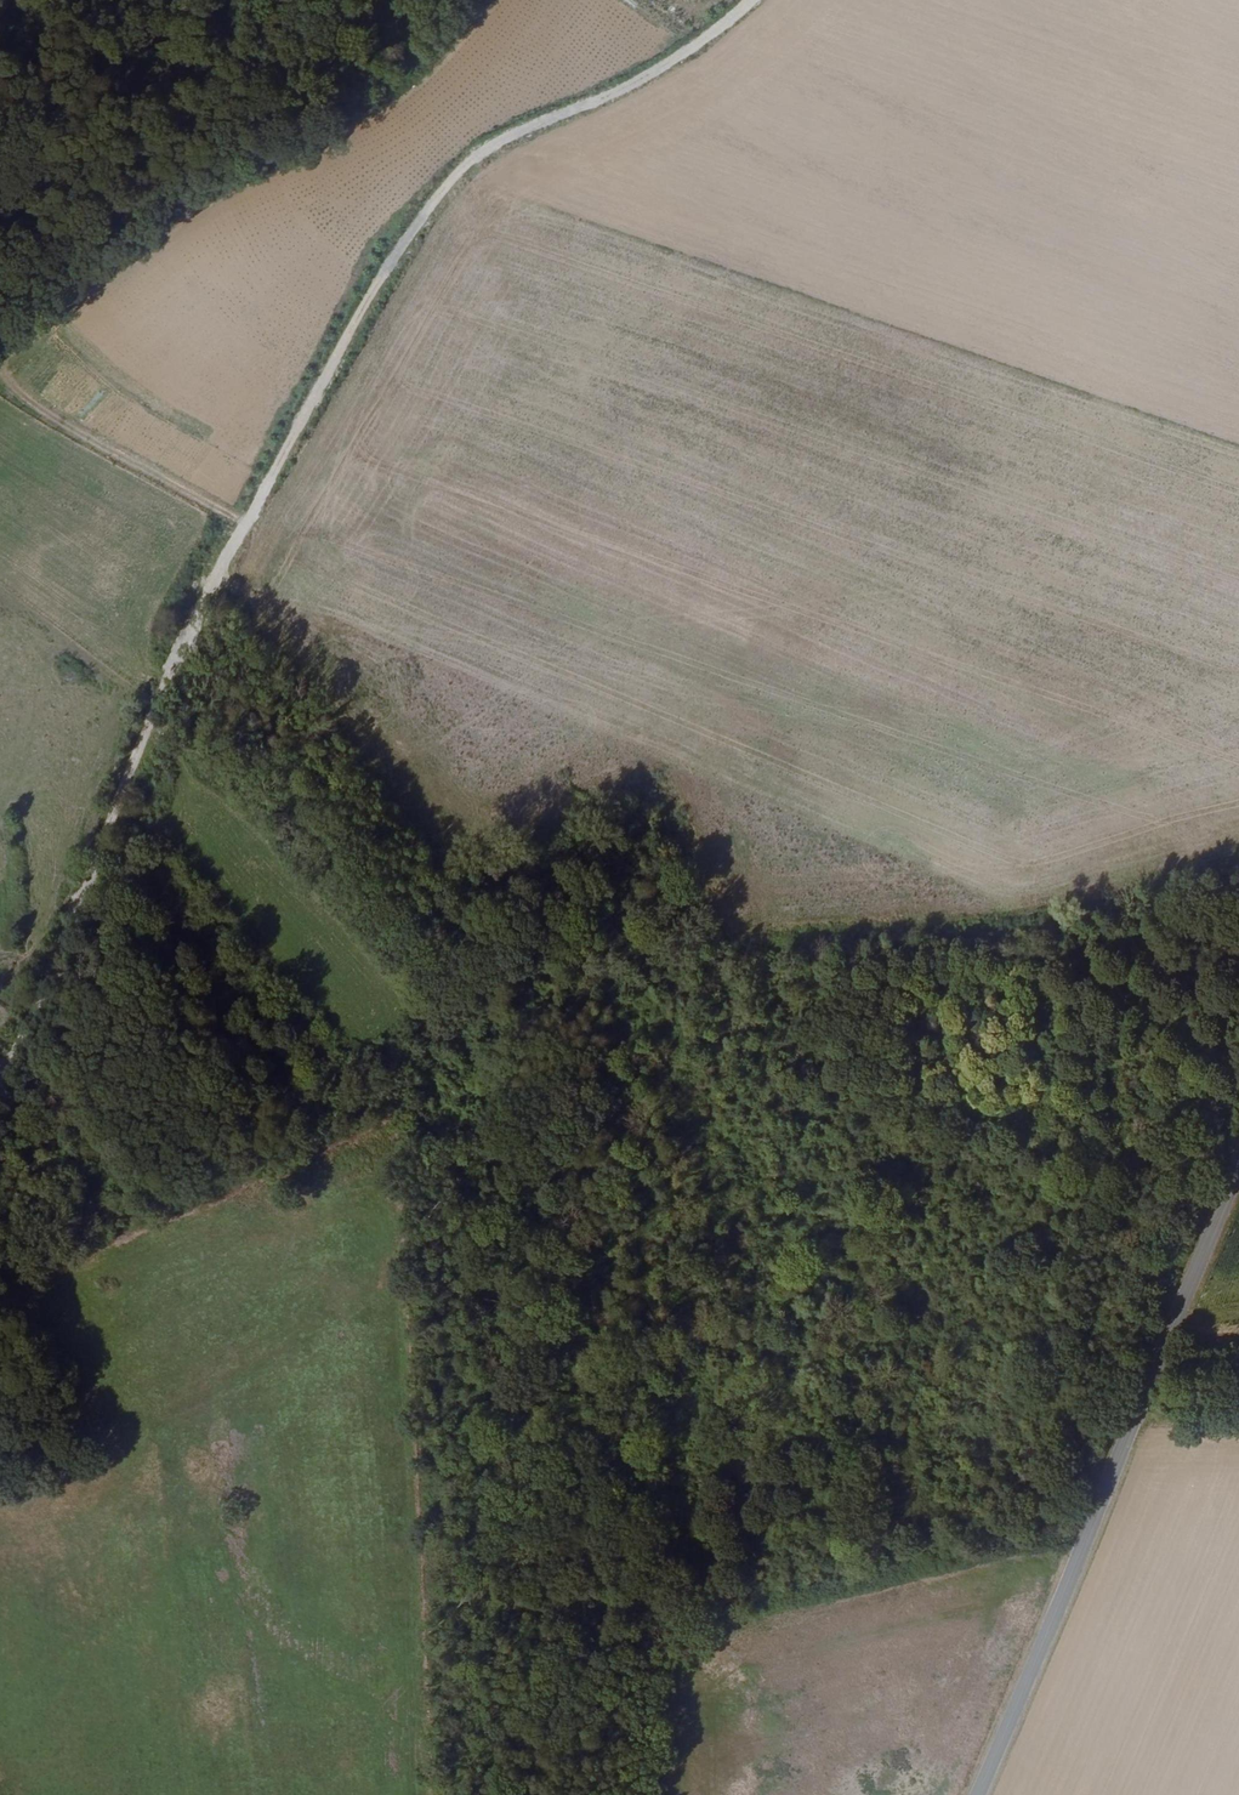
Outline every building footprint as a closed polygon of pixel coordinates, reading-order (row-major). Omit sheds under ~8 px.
[(134,892),(123,903),(132,912),(142,902),(134,892)]
